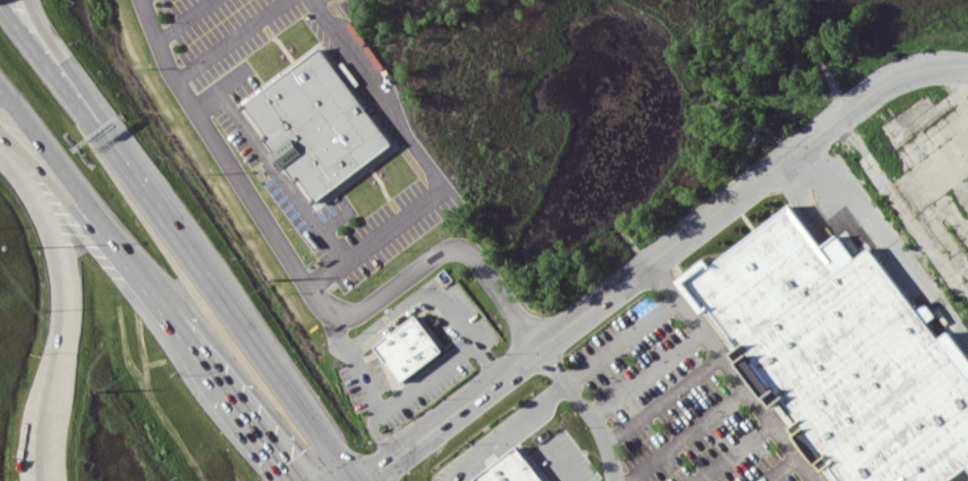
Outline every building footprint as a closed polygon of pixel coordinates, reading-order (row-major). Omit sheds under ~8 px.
[(316,201),(394,147),(326,47),(243,103),(288,169),(292,166),(316,201)] [(967,472),(967,350),(954,328),(939,338),(928,322),(937,316),(929,303),(917,312),(874,246),(856,258),(840,234),(822,246),(796,206),(711,261),(709,259),(680,278),(703,314),(714,306),(764,383),(763,384),(812,459),(824,451),(844,480),(954,480),(967,472)] [(403,381),(445,351),(419,314),(376,344),(403,381)] [(478,480),(547,480),(523,445),(475,477),(478,480)]
